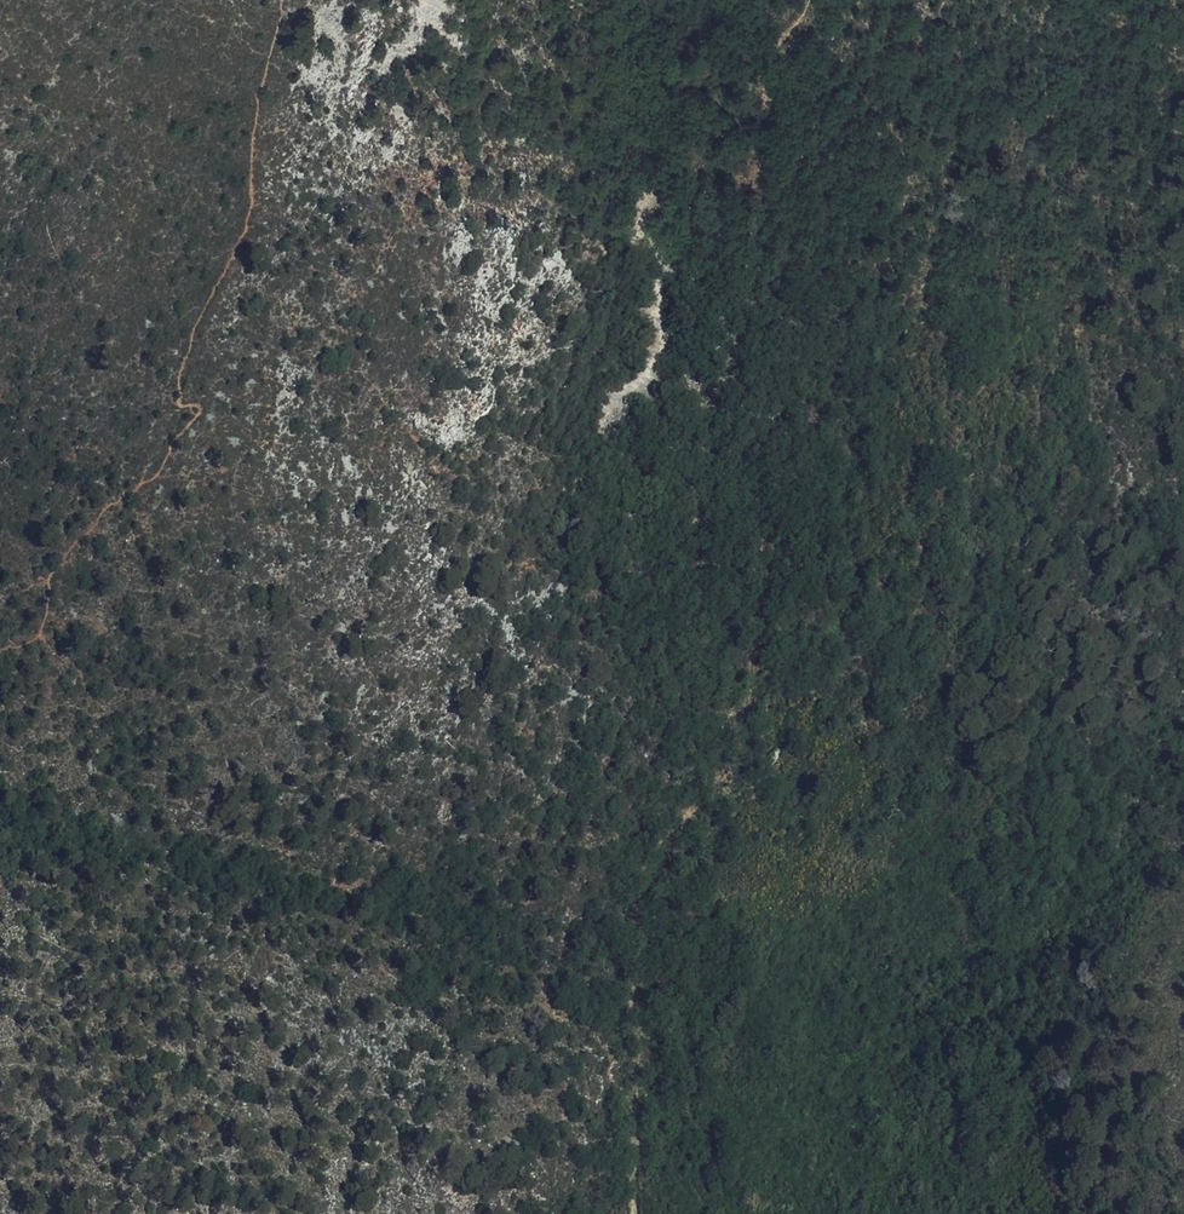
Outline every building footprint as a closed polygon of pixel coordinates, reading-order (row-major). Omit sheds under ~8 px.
[(1009,1196),(1001,1202),(1005,1209),(1014,1203),(1009,1196)]
